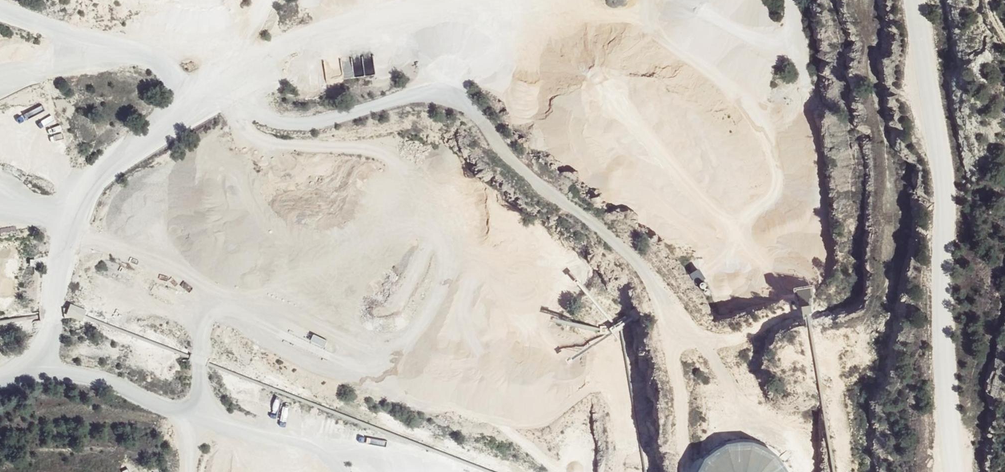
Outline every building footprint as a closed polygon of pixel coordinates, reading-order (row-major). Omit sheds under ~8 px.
[(86,310),(71,304),(66,314),(82,321),(86,310)] [(705,471),(783,471),(773,458),(753,448),(729,448),(711,461),(705,471)]
